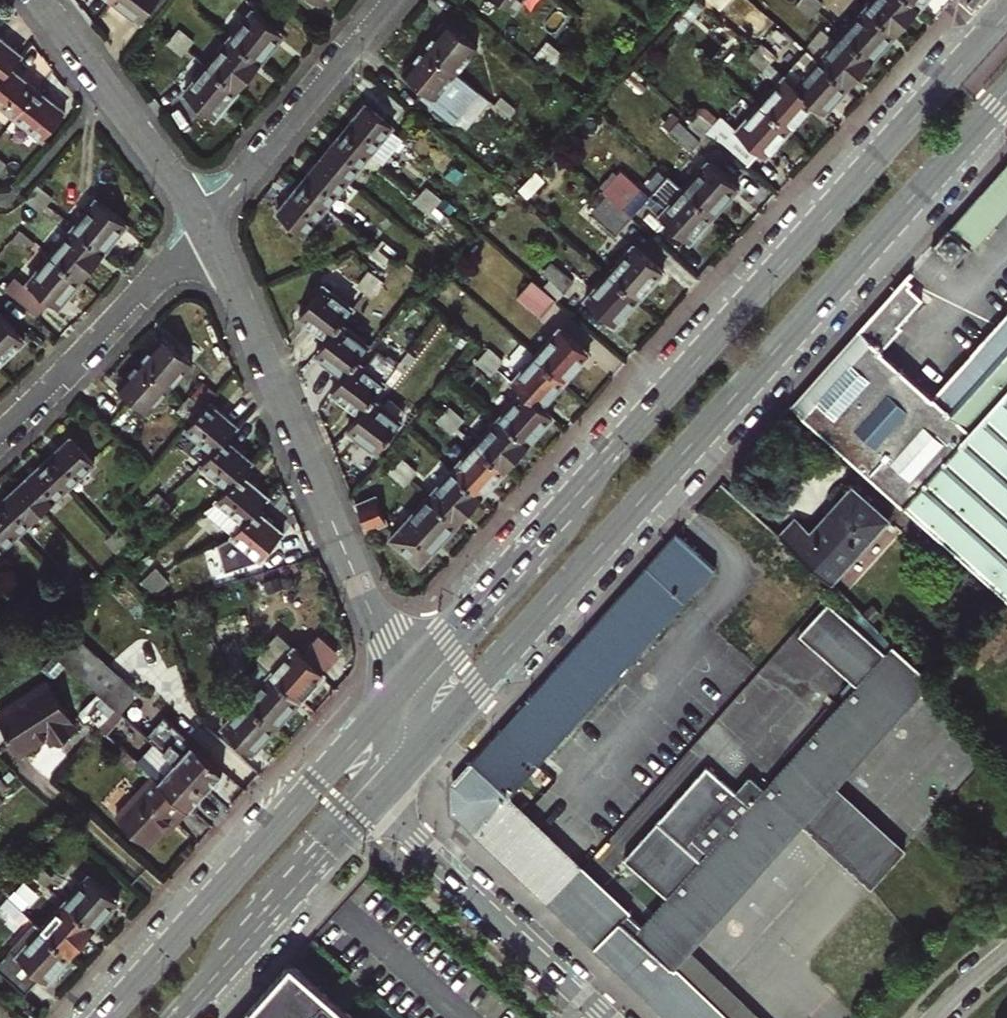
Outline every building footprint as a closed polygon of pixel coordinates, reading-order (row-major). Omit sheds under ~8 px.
[(138,20),(154,0),(113,0),(138,20)] [(513,10),(520,0),(500,0),(513,10)] [(807,18),(813,10),(802,0),(801,0),(795,7),(807,18)] [(819,4),(814,0),(802,0),(813,10),(819,4)] [(918,8),(908,0),(871,0),(864,7),(895,34),(918,8)] [(918,8),(925,0),(908,0),(918,8)] [(871,60),(895,34),(864,7),(841,33),(871,60)] [(258,61),(281,34),(251,9),(244,17),(232,8),(216,26),(228,36),(258,61)] [(422,47),(455,72),(475,47),(444,21),(422,47)] [(186,47),(191,40),(177,29),(172,35),(186,47)] [(818,59),(848,86),(871,60),(841,33),(818,59)] [(180,54),(186,47),(172,35),(166,42),(180,54)] [(206,63),(236,88),(258,61),(228,36),(206,63)] [(8,69),(19,56),(0,40),(0,79),(8,69)] [(535,56),(542,62),(552,49),(545,43),(535,56)] [(768,61),(772,56),(761,45),(755,51),(768,61)] [(448,120),(474,88),(455,72),(422,47),(402,71),(424,90),(419,96),(448,120)] [(542,62),(548,67),(559,54),(552,49),(542,62)] [(748,58),(761,69),(768,61),(755,51),(748,58)] [(824,112),(848,86),(818,59),(794,85),(813,102),(824,112)] [(182,92),(212,117),(236,88),(206,63),(182,92)] [(13,118),(35,91),(8,69),(0,79),(0,107),(13,118)] [(760,102),(790,129),(813,102),(794,85),(783,75),(760,102)] [(13,118),(40,140),(62,113),(35,91),(13,118)] [(508,117),(513,110),(500,99),(495,105),(508,117)] [(760,152),(765,156),(790,129),(760,102),(735,130),(737,131),(726,143),(749,164),(760,152)] [(343,131),(370,153),(391,126),(365,104),(343,131)] [(503,122),(508,117),(495,105),(490,111),(503,122)] [(706,131),(711,125),(699,114),(693,120),(706,131)] [(735,130),(720,116),(711,125),(706,131),(726,143),(737,131),(735,130)] [(669,131),(690,149),(706,131),(693,120),(686,128),(678,121),(669,131)] [(370,153),(382,163),(403,137),(391,126),(370,153)] [(347,181),(370,153),(343,131),(320,158),(347,181)] [(326,206),(347,181),(320,158),(299,184),(326,206)] [(684,188),(713,214),(737,188),(707,162),(684,188)] [(1005,219),(1006,216),(1006,163),(978,195),(1005,219)] [(631,216),(651,193),(630,174),(617,190),(615,188),(608,197),(631,216)] [(303,233),(326,206),(299,184),(277,211),(303,233)] [(43,205),(49,199),(35,187),(30,194),(43,205)] [(434,205),(439,200),(425,188),(421,194),(434,205)] [(689,241),(713,214),(684,188),(660,215),(689,241)] [(37,212),(43,205),(30,194),(24,201),(37,212)] [(428,213),(434,205),(421,194),(415,201),(428,213)] [(973,249),(976,251),(1005,219),(978,195),(934,245),(958,265),(973,249)] [(591,215),(614,235),(631,216),(608,197),(591,215)] [(102,253),(125,225),(95,199),(72,225),(71,227),(102,253)] [(79,279),(102,253),(71,227),(49,254),(79,279)] [(25,251),(31,244),(18,232),(11,239),(25,251)] [(390,259),(396,253),(382,241),(376,247),(390,259)] [(608,273),(637,299),(663,271),(633,245),(608,273)] [(385,265),(390,259),(376,247),(371,254),(385,265)] [(27,281),(57,307),(79,279),(49,254),(27,281)] [(544,287),(557,298),(573,281),(552,262),(542,273),(550,280),(544,287)] [(358,285),(365,291),(375,277),(368,272),(358,285)] [(614,324),(637,299),(608,273),(585,298),(614,324)] [(913,295),(917,290),(908,282),(912,277),(909,273),(900,283),(913,295)] [(365,291),(371,296),(382,283),(375,277),(365,291)] [(39,316),(46,306),(14,280),(6,289),(39,316)] [(520,298),(541,317),(557,298),(544,287),(536,280),(529,288),(520,298)] [(934,395),(882,350),(903,327),(901,324),(925,297),(917,290),(913,295),(900,283),(793,403),(906,503),(1006,594),(1006,314),(934,395)] [(328,338),(340,322),(352,307),(323,284),(298,315),(328,338)] [(22,340),(0,315),(0,360),(22,340)] [(343,375),(355,360),(367,344),(340,322),(328,338),(316,353),(343,375)] [(565,380),(587,354),(558,328),(536,354),(565,380)] [(168,386),(189,361),(159,334),(138,359),(168,386)] [(364,366),(355,360),(343,375),(331,391),(359,412),(371,396),(383,381),(396,365),(406,352),(399,347),(389,361),(376,350),(364,366)] [(495,368),(501,360),(488,348),(486,350),(482,356),(495,368)] [(396,365),(404,371),(414,358),(406,352),(396,365)] [(540,408),(565,380),(536,354),(511,382),(521,390),(540,408)] [(490,373),(495,368),(482,356),(477,362),(490,373)] [(146,410),(168,386),(138,359),(116,383),(146,410)] [(498,416),(528,443),(551,417),(540,408),(521,390),(498,416)] [(196,414),(202,407),(188,395),(182,401),(196,414)] [(347,428),(377,451),(401,420),(371,396),(359,412),(347,428)] [(211,450),(224,436),(235,423),(208,400),(202,407),(196,414),(190,421),(185,426),(211,450)] [(190,421),(196,414),(182,401),(181,403),(176,408),(190,421)] [(456,426),(462,419),(449,407),(443,414),(456,426)] [(450,432),(456,426),(443,414),(437,421),(450,432)] [(504,469),(528,443),(498,416),(474,443),(504,469)] [(226,487),(238,474),(250,460),(224,436),(211,450),(200,462),(226,487)] [(43,461),(66,486),(92,462),(69,437),(43,461)] [(481,495),(504,469),(474,443),(451,468),(481,495)] [(408,477),(413,471),(401,459),(395,466),(408,477)] [(40,509),(66,486),(43,461),(18,484),(40,509)] [(402,484),(408,477),(395,466),(390,472),(402,484)] [(429,494),(459,520),(481,495),(451,468),(429,494)] [(206,512),(231,534),(254,507),(264,497),(238,474),(226,487),(217,499),(206,512)] [(40,509),(18,484),(0,500),(0,515),(16,532),(40,509)] [(782,534),(833,579),(890,516),(855,485),(813,532),(797,518),(782,534)] [(142,504),(149,511),(162,499),(155,492),(142,504)] [(383,521),(386,519),(376,494),(373,495),(374,499),(360,504),(358,501),(357,501),(355,502),(366,528),(368,527),(370,526),(369,524),(382,518),(383,521)] [(390,537),(419,564),(459,520),(429,494),(390,537)] [(149,511),(155,517),(168,505),(162,499),(149,511)] [(256,559),(281,532),(254,507),(231,534),(231,535),(254,556),(256,559)] [(16,532),(0,515),(0,546),(16,532)] [(122,546),(129,540),(118,527),(110,534),(122,546)] [(481,831),(509,799),(717,566),(677,531),(576,643),(455,777),(456,808),(481,831)] [(116,552),(122,546),(110,534),(104,539),(116,552)] [(254,556),(231,535),(216,542),(243,567),(254,556)] [(141,579),(146,585),(159,574),(154,568),(141,579)] [(60,581),(71,593),(78,587),(67,574),(60,581)] [(146,585),(152,591),(165,580),(159,574),(146,585)] [(54,586),(66,599),(71,593),(60,581),(54,586)] [(855,684),(883,652),(826,601),(797,633),(855,684)] [(131,698),(131,687),(106,665),(81,642),(56,654),(113,705),(120,710),(131,698)] [(761,789),(746,776),(734,790),(706,766),(623,857),(666,896),(640,924),(626,911),(596,943),(612,958),(674,1017),(721,1017),(671,969),(687,951),(721,911),(798,826),(831,789),(928,680),(910,664),(890,645),(883,652),(855,684),(761,789)] [(268,672),(297,699),(320,673),(291,646),(268,672)] [(244,699),(274,725),(297,699),(268,672),(244,699)] [(72,720),(41,677),(0,706),(0,750),(14,739),(21,748),(39,735),(37,732),(46,725),(53,734),(72,720)] [(251,751),(274,725),(244,699),(221,725),(251,751)] [(98,724),(113,738),(129,719),(120,710),(113,705),(97,724),(98,724)] [(204,787),(220,768),(162,715),(146,733),(150,737),(204,787)] [(187,806),(204,787),(150,737),(142,745),(132,756),(151,773),(187,806)] [(168,818),(172,822),(187,806),(151,773),(113,816),(145,844),(158,829),(168,818)] [(903,852),(831,789),(798,826),(870,890),(903,852)] [(596,943),(626,911),(509,799),(481,831),(550,899),(596,943)] [(158,829),(163,833),(172,822),(168,818),(158,829)] [(31,873),(43,884),(50,877),(38,866),(34,870),(31,873)] [(998,877),(1006,884),(1006,867),(998,877)] [(62,901),(92,928),(116,902),(87,875),(62,901)] [(20,909),(26,903),(13,891),(7,898),(20,909)] [(1,904),(14,915),(20,909),(7,898),(1,904)] [(69,953),(92,928),(62,901),(39,926),(69,953)] [(44,980),(69,953),(39,926),(31,919),(0,952),(0,971),(22,990),(37,974),(44,980)] [(687,951),(671,969),(721,1017),(756,1017),(687,951)] [(292,964),(245,1017),(353,1017),(292,964)]
